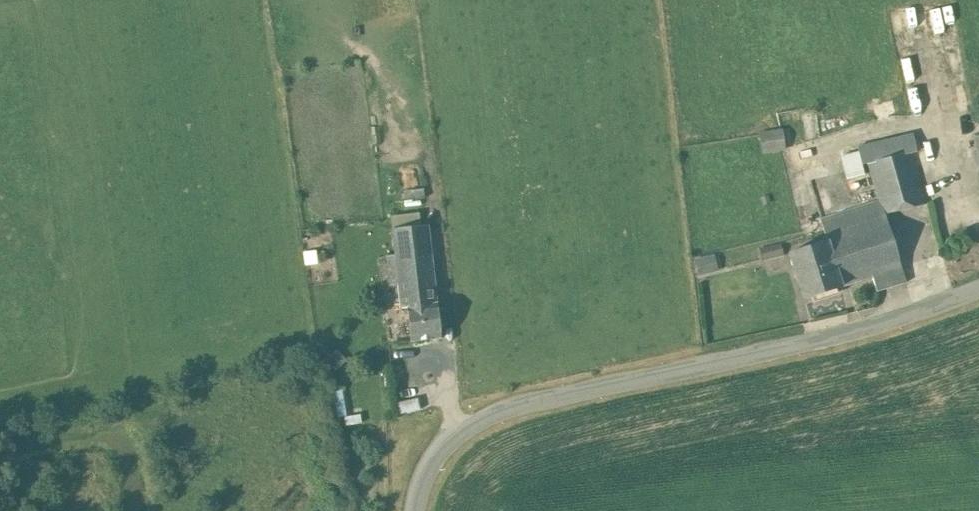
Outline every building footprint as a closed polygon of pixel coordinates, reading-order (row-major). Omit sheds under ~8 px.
[(779,131),(759,135),(762,153),(782,150),(779,131)] [(914,134),(857,148),(858,152),(862,167),(872,164),(881,201),(885,212),(925,202),(924,200),(923,200),(912,154),(918,152),(914,134)] [(858,152),(840,157),(846,179),(864,174),(862,167),(858,152)] [(881,201),(824,220),(831,241),(843,277),(885,263),(900,258),(885,212),(881,201)] [(831,241),(790,253),(804,299),(846,286),(843,277),(831,241)] [(780,244),(760,249),(763,259),(783,254),(780,244)] [(431,250),(386,255),(389,282),(398,281),(401,308),(407,307),(411,341),(441,338),(437,303),(431,250)] [(908,280),(900,258),(885,263),(892,285),(908,280)] [(885,263),(872,268),(875,277),(879,290),(892,285),(885,263)] [(872,268),(843,277),(846,286),(875,277),(872,268)]
